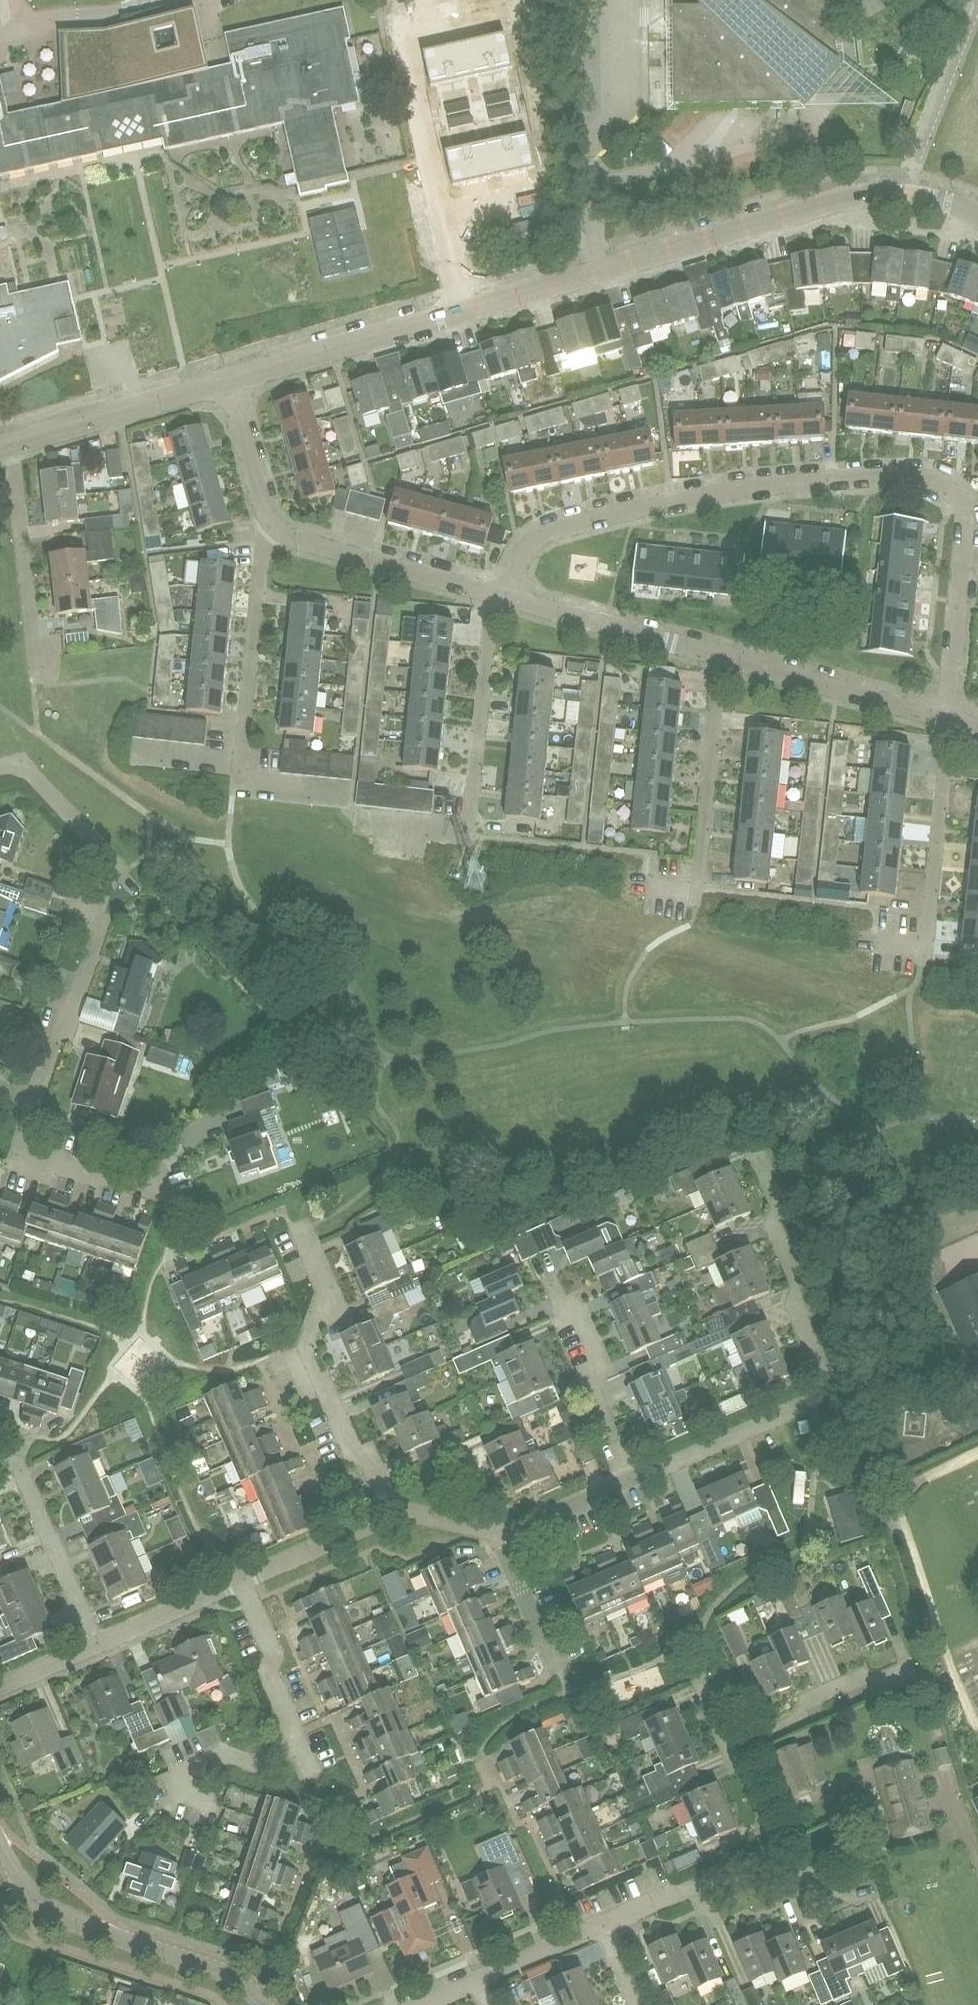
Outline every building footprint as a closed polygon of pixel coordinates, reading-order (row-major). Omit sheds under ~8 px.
[(831,0),(705,0),(700,5),(675,6),(676,101),(801,101),(804,97),(810,102),(840,67),(834,62),(839,58),(831,0)] [(103,154),(102,148),(162,135),(165,150),(284,124),(300,197),(328,191),(327,188),(350,183),(349,181),(342,183),(340,174),(347,173),(332,106),(341,104),(355,101),(342,42),(351,40),(344,9),(225,35),(232,68),(237,67),(239,74),(234,76),(196,84),(194,75),(209,72),(196,11),(164,18),(123,27),(106,31),(60,33),(60,35),(66,35),(69,101),(62,103),(63,104),(76,101),(78,112),(46,119),(43,108),(9,115),(4,116),(2,108),(7,107),(0,75),(0,176),(103,154)] [(497,37),(484,40),(492,75),(513,70),(505,35),(497,37)] [(472,42),(464,44),(472,79),(492,75),(484,40),(472,42)] [(457,46),(445,49),(452,84),(472,79),(464,44),(457,46)] [(432,51),(423,53),(431,88),(452,84),(445,49),(432,51)] [(509,93),(497,96),(499,104),(510,101),(509,93)] [(497,96),(485,99),(487,106),(499,104),(497,96)] [(469,102),(457,105),(459,113),(471,110),(469,102)] [(457,105),(445,108),(447,115),(459,113),(457,105)] [(512,108),(500,110),(502,118),(513,115),(512,108)] [(500,110),(488,113),(490,121),(502,118),(500,110)] [(472,116),(460,119),(462,127),(474,124),(472,116)] [(460,119),(449,122),(450,130),(462,127),(460,119)] [(528,134),(507,139),(514,174),(527,171),(535,170),(528,134)] [(507,139),(487,144),(495,179),(502,177),(514,174),(507,139)] [(487,144),(467,148),(475,183),(487,180),(495,179),(487,144)] [(467,148),(446,153),(454,188),(462,186),(475,183),(467,148)] [(356,209),(309,220),(323,279),(370,267),(356,209)] [(865,285),(864,254),(850,254),(850,249),(822,253),(827,288),(865,285)] [(903,287),(906,253),(878,251),(877,254),(864,254),(865,285),(874,284),(891,285),(889,300),(901,301),(903,287)] [(827,288),(822,253),(794,257),(795,259),(782,262),(789,305),(791,311),(807,310),(805,290),(827,288)] [(940,292),(947,263),(933,259),(933,256),(906,253),(903,287),(929,289),(940,292)] [(789,305),(782,262),(769,265),(768,262),(741,270),(751,303),(766,299),(769,310),(789,305)] [(977,301),(977,269),(961,263),(959,268),(947,263),(940,292),(951,294),(977,304),(977,301)] [(751,303),(741,270),(714,278),(715,282),(703,285),(720,343),(728,340),(730,337),(728,329),(726,330),(723,319),(725,318),(723,312),(738,307),(742,323),(754,320),(749,304),(751,303)] [(59,351),(59,350),(57,345),(59,344),(82,340),(80,332),(81,332),(69,283),(10,296),(7,286),(0,288),(0,382),(59,351)] [(719,343),(720,343),(703,285),(692,289),(691,285),(664,293),(674,326),(699,319),(702,332),(714,328),(719,343)] [(674,326),(664,293),(636,301),(637,305),(627,308),(639,350),(654,346),(650,333),(674,326)] [(639,350),(627,308),(614,311),(613,308),(587,316),(597,349),(621,342),(624,354),(639,350)] [(597,349),(587,316),(559,324),(560,327),(549,331),(558,361),(597,349)] [(877,334),(841,330),(841,342),(856,343),(856,349),(876,351),(877,334)] [(558,361),(549,331),(537,334),(536,331),(510,339),(523,384),(539,379),(536,367),(544,364),(548,378),(561,375),(557,361),(558,361)] [(794,339),(799,355),(818,348),(814,333),(794,339)] [(903,353),(905,337),(887,335),(886,351),(903,353)] [(926,339),(905,337),(903,353),(924,356),(926,339)] [(523,384),(510,339),(482,347),(483,350),(472,354),(481,383),(519,372),(522,384),(523,384)] [(785,341),(765,347),(771,363),(790,357),(785,341)] [(954,366),(962,352),(944,343),(937,358),(954,366)] [(771,363),(765,347),(747,352),(752,368),(771,363)] [(962,352),(954,366),(972,375),(977,362),(977,359),(962,352)] [(479,384),(481,383),(472,354),(460,357),(459,353),(432,361),(442,395),(446,405),(482,395),(479,384)] [(736,356),(718,361),(722,377),(741,372),(736,356)] [(446,405),(442,395),(432,361),(405,370),(406,373),(394,376),(403,406),(440,395),(444,406),(446,405)] [(722,377),(718,361),(699,367),(704,383),(722,377)] [(660,379),(664,394),(694,385),(690,369),(660,379)] [(412,434),(403,406),(394,376),(383,379),(382,376),(354,384),(364,417),(391,409),(392,415),(387,416),(394,439),(395,439),(398,451),(419,445),(416,433),(412,434)] [(620,391),(624,406),(643,401),(639,386),(620,391)] [(325,393),(331,411),(345,408),(340,389),(325,393)] [(596,415),(614,409),(610,394),(591,399),(596,415)] [(873,431),(876,397),(852,395),(848,428),(873,431)] [(277,406),(284,429),(317,420),(310,396),(277,406)] [(897,434),(901,400),(876,397),(873,431),(897,434)] [(596,415),(591,399),(573,405),(578,420),(596,415)] [(922,436),(925,402),(901,400),(897,434),(922,436)] [(946,439),(950,405),(925,402),(922,436),(946,439)] [(971,441),(974,407),(950,405),(946,439),(971,441)] [(826,406),(820,406),(801,407),(803,441),(828,440),(826,406)] [(803,441),(801,407),(776,408),(778,442),(803,441)] [(563,408),(543,413),(547,429),(567,424),(563,408)] [(778,442),(776,408),(751,410),(753,444),(778,442)] [(753,444),(751,410),(726,411),(728,445),(753,444)] [(728,445),(726,411),(701,413),(703,447),(728,445)] [(547,429),(543,413),(525,419),(530,434),(547,429)] [(703,447),(701,413),(677,414),(679,448),(703,447)] [(334,422),(339,440),(355,435),(349,418),(334,422)] [(323,444),(317,420),(284,429),(291,453),(323,444)] [(496,427),(501,443),(520,437),(516,422),(496,427)] [(172,437),(178,461),(211,452),(204,428),(172,437)] [(491,429),(473,434),(478,450),(497,445),(491,429)] [(652,431),(627,436),(634,469),(658,464),(652,431)] [(360,453),(355,435),(339,440),(345,458),(360,453)] [(634,469),(627,436),(603,441),(609,474),(634,469)] [(463,438),(445,443),(449,458),(468,453),(463,438)] [(609,474),(603,441),(578,445),(585,479),(609,474)] [(132,445),(136,473),(152,469),(148,443),(132,445)] [(431,463),(449,458),(445,443),(426,448),(431,463)] [(330,468),(323,444),(291,453),(297,477),(330,468)] [(585,479),(578,445),(554,450),(561,484),(585,479)] [(108,451),(111,479),(124,478),(122,450),(108,451)] [(561,484),(554,450),(530,455),(536,489),(561,484)] [(218,476),(211,452),(178,461),(185,485),(218,476)] [(397,457),(402,472),(421,467),(417,452),(397,457)] [(536,489),(530,455),(505,460),(512,494),(536,489)] [(348,469),(353,487),(369,483),(363,464),(348,469)] [(76,496),(86,495),(84,481),(82,465),(71,466),(71,471),(44,475),(46,500),(76,496)] [(337,492),(330,468),(297,477),(304,501),(337,492)] [(155,493),(152,469),(136,473),(140,498),(155,493)] [(225,500),(218,476),(185,485),(192,509),(225,500)] [(359,515),(364,494),(353,491),(347,512),(359,515)] [(414,530),(423,498),(399,491),(390,524),(414,530)] [(159,518),(155,493),(140,498),(144,523),(159,518)] [(370,518),(376,498),(364,494),(359,515),(370,518)] [(79,520),(76,496),(46,500),(49,525),(79,520)] [(387,501),(376,498),(370,518),(382,522),(387,501)] [(437,537),(447,504),(423,498),(414,530),(437,537)] [(231,523),(225,500),(192,509),(199,533),(231,523)] [(461,544),(470,511),(447,504),(437,537),(461,544)] [(494,518),(470,511),(461,544),(485,550),(494,518)] [(88,533),(112,531),(116,530),(114,517),(86,519),(88,533)] [(887,517),(884,544),(924,548),(927,521),(887,517)] [(162,535),(159,518),(144,523),(146,537),(162,535)] [(790,565),(795,526),(768,523),(763,562),(790,565)] [(817,569),(822,529),(795,526),(790,565),(817,569)] [(849,532),(822,529),(817,569),(844,572),(849,532)] [(115,560),(112,531),(88,533),(90,552),(53,556),(56,586),(90,582),(88,563),(115,560)] [(921,575),(924,548),(884,544),(881,571),(921,575)] [(662,585),(666,548),(639,545),(634,582),(662,585)] [(689,588),(693,551),(666,548),(662,585),(689,588)] [(716,591),(720,554),(693,551),(689,588),(716,591)] [(747,557),(720,554),(716,591),(743,594),(747,557)] [(151,564),(155,589),(171,587),(167,562),(166,562),(165,555),(150,558),(151,564)] [(204,562),(202,587),(236,590),(238,566),(204,562)] [(918,603),(921,575),(881,571),(878,598),(918,603)] [(93,601),(90,582),(56,586),(59,615),(96,612),(99,630),(124,635),(119,598),(93,601)] [(175,612),(171,587),(155,589),(159,614),(175,612)] [(233,615),(236,590),(202,587),(199,611),(233,615)] [(915,630),(918,603),(878,598),(875,626),(915,630)] [(356,603),(355,618),(353,637),(369,639),(372,604),(356,603)] [(294,606),(292,630),(325,634),(328,609),(294,606)] [(231,639),(233,615),(199,611),(197,636),(231,639)] [(178,630),(175,612),(159,614),(161,632),(178,630)] [(391,641),(394,617),(377,615),(375,639),(391,641)] [(421,619),(419,644),(453,647),(456,622),(421,619)] [(912,657),(915,630),(875,626),(872,653),(912,657)] [(322,659),(325,634),(292,630),(289,655),(322,659)] [(178,635),(161,636),(159,657),(175,659),(178,635)] [(228,664),(231,639),(197,636),(194,661),(228,664)] [(366,664),(369,639),(353,637),(350,662),(366,664)] [(389,665),(391,641),(375,639),(372,664),(389,665)] [(450,672),(453,647),(419,644),(416,668),(450,672)] [(320,684),(322,659),(289,655),(287,680),(320,684)] [(172,684),(175,659),(159,657),(156,682),(172,684)] [(226,689),(228,664),(194,661),(191,685),(226,689)] [(364,689),(366,664),(350,662),(348,687),(364,689)] [(386,690),(389,665),(372,664),(370,688),(386,690)] [(448,696),(450,672),(416,668),(413,693),(448,696)] [(522,669),(520,694),(555,698),(555,697),(564,698),(563,699),(581,701),(598,702),(600,683),(583,681),(582,692),(564,690),(564,691),(555,690),(557,673),(522,669)] [(603,702),(619,704),(622,678),(606,676),(603,702)] [(317,709),(320,684),(287,680),(284,705),(317,709)] [(170,702),(172,684),(156,682),(154,701),(170,702)] [(650,682),(647,707),(681,711),(684,686),(650,682)] [(223,714),(226,689),(191,685),(189,710),(223,714)] [(361,714),(364,689),(348,687),(345,712),(361,714)] [(383,715),(386,690),(370,688),(367,713),(383,715)] [(445,721),(448,696),(413,693),(411,717),(445,721)] [(552,722),(555,698),(520,694),(517,719),(552,722)] [(595,727),(598,702),(581,701),(578,725),(595,727)] [(617,729),(619,704),(603,702),(600,727),(617,729)] [(314,733),(317,709),(284,705),(282,730),(314,733)] [(679,736),(681,711),(647,707),(644,732),(679,736)] [(359,738),(361,714),(345,712),(342,736),(359,738)] [(380,739),(383,715),(367,713),(364,738),(380,739)] [(146,739),(148,716),(137,714),(134,738),(146,739)] [(158,741),(160,717),(148,716),(146,739),(158,741)] [(170,742),(172,718),(160,717),(158,741),(170,742)] [(443,746),(445,721),(411,717),(408,742),(443,746)] [(182,743),(184,719),(172,718),(170,742),(182,743)] [(194,745),(196,720),(184,719),(182,743),(194,745)] [(549,747),(552,722),(517,719),(515,744),(549,747)] [(206,746),(208,721),(196,720),(194,745),(206,746)] [(592,751),(595,727),(578,725),(576,750),(592,751)] [(614,754),(617,729),(600,727),(598,752),(614,754)] [(676,760),(679,736),(644,732),(642,757),(676,760)] [(752,733),(749,757),(783,761),(786,736),(752,733)] [(362,758),(378,759),(380,739),(364,738),(362,758)] [(291,740),(290,750),(295,750),(307,752),(308,742),(291,740)] [(851,741),(835,740),(834,740),(832,766),(848,768),(851,741)] [(440,771),(443,746),(408,742),(405,767),(440,771)] [(829,744),(827,744),(812,743),(810,764),(827,766),(829,744)] [(547,772),(549,747),(515,744),(512,768),(547,772)] [(879,746),(877,771),(910,774),(913,749),(879,746)] [(281,773),(293,774),(295,750),(290,750),(283,749),(281,773)] [(307,752),(295,750),(293,774),(305,775),(307,752)] [(590,776),(592,751),(576,750),(573,774),(590,776)] [(317,777),(319,753),(307,752),(305,775),(317,777)] [(611,778),(614,754),(598,752),(595,777),(611,778)] [(329,778),(332,754),(319,753),(317,777),(329,778)] [(341,779),(344,755),(332,754),(329,778),(341,779)] [(353,780),(356,756),(344,755),(341,779),(353,780)] [(673,785),(676,760),(642,757),(639,781),(673,785)] [(780,786),(783,761),(749,757),(746,782),(780,786)] [(824,790),(827,766),(810,764),(807,789),(824,790)] [(845,792),(848,768),(832,766),(829,790),(845,792)] [(544,797),(547,772),(512,768),(510,794),(544,797)] [(907,799),(910,774),(877,771),(874,795),(907,799)] [(587,802),(590,776),(573,774),(570,800),(587,802)] [(609,803),(611,778),(595,777),(592,801),(609,803)] [(671,810),(673,785),(639,781),(636,806),(671,810)] [(778,810),(780,786),(746,782),(744,807),(778,810)] [(368,807),(370,784),(360,783),(357,806),(368,807)] [(379,808),(381,785),(370,784),(368,807),(379,808)] [(390,810),(392,787),(381,785),(379,808),(390,810)] [(400,811),(403,788),(392,787),(390,810),(400,811)] [(411,812),(414,789),(403,788),(400,811),(411,812)] [(422,813),(425,790),(414,789),(411,812),(422,813)] [(821,815),(824,790),(807,789),(805,813),(821,815)] [(433,814),(436,791),(425,790),(422,813),(433,814)] [(843,817),(845,792),(829,790),(826,815),(843,817)] [(542,821),(544,797),(510,794),(507,818),(542,821)] [(905,824),(907,799),(874,795),(871,820),(905,824)] [(584,825),(587,802),(570,800),(568,823),(584,825)] [(607,822),(609,803),(592,801),(591,820),(589,842),(603,844),(605,821),(607,822)] [(668,834),(671,810),(636,806),(634,830),(668,834)] [(775,835),(778,810),(744,807),(741,831),(775,835)] [(819,840),(820,829),(821,815),(805,813),(802,838),(819,840)] [(840,842),(843,817),(826,815),(824,840),(840,842)] [(13,864),(25,829),(13,816),(0,819),(0,861),(13,864)] [(902,848),(905,824),(871,820),(868,845),(902,848)] [(772,860),(775,835),(741,831),(738,856),(772,860)] [(816,864),(819,840),(802,838),(799,863),(816,864)] [(837,866),(840,842),(824,840),(821,865),(837,866)] [(899,873),(902,848),(868,845),(865,869),(899,873)] [(770,885),(772,860),(738,856),(736,881),(770,885)] [(814,888),(816,864),(799,863),(797,885),(814,888)] [(836,884),(837,866),(821,865),(819,882),(836,884)] [(897,898),(899,873),(865,869),(862,894),(897,898)] [(972,870),(970,894),(977,895),(977,870),(972,870)] [(25,892),(25,893),(52,901),(56,888),(30,879),(25,892)] [(11,900),(21,904),(20,906),(47,915),(52,901),(25,893),(25,892),(0,883),(0,938),(3,930),(1,929),(11,900)] [(970,894),(967,919),(977,921),(977,895),(970,894)] [(967,919),(964,944),(977,945),(977,921),(967,919)] [(135,1038),(158,967),(164,962),(147,943),(133,944),(123,971),(119,970),(105,1012),(120,1017),(115,1031),(135,1038)] [(127,1087),(138,1054),(142,1040),(135,1038),(119,1034),(115,1047),(107,1044),(101,1062),(90,1058),(75,1104),(110,1116),(120,1086),(127,1087)] [(303,1079),(313,1075),(308,1063),(280,1073),(285,1085),(294,1082),(295,1085),(305,1082),(303,1079)] [(230,1146),(241,1175),(258,1168),(260,1174),(279,1167),(273,1149),(274,1148),(261,1113),(276,1107),(271,1092),(240,1103),(246,1118),(229,1124),(236,1143),(230,1146)] [(211,1128),(226,1115),(219,1108),(205,1121),(211,1128)] [(701,1192),(707,1206),(742,1191),(732,1169),(713,1177),(707,1163),(673,1178),(679,1192),(684,1190),(687,1198),(701,1192)] [(752,1214),(742,1191),(707,1206),(717,1229),(752,1214)] [(13,1195),(4,1192),(0,1204),(0,1236),(13,1195)] [(47,1243),(62,1197),(53,1193),(47,1211),(34,1207),(30,1220),(26,1236),(47,1243)] [(30,1220),(17,1216),(23,1199),(13,1195),(0,1236),(0,1243),(21,1250),(26,1236),(30,1220)] [(69,1250),(79,1221),(66,1217),(72,1200),(62,1197),(47,1243),(69,1250)] [(91,1258),(108,1206),(99,1202),(93,1220),(80,1216),(79,1221),(69,1250),(91,1258)] [(113,1265),(124,1230),(112,1226),(117,1209),(108,1206),(91,1258),(113,1265)] [(347,1249),(357,1272),(392,1257),(382,1235),(393,1230),(386,1215),(360,1227),(366,1240),(347,1249)] [(137,1234),(124,1230),(113,1265),(136,1272),(153,1221),(142,1217),(137,1234)] [(607,1250),(624,1243),(617,1228),(609,1225),(564,1245),(573,1267),(590,1259),(590,1258),(607,1251),(607,1250)] [(546,1226),(530,1233),(540,1256),(556,1248),(546,1226)] [(262,1253),(250,1258),(262,1286),(284,1277),(264,1232),(255,1236),(262,1253)] [(540,1256),(530,1233),(513,1240),(523,1263),(540,1256)] [(713,1234),(687,1245),(693,1258),(718,1246),(713,1234)] [(648,1275),(641,1260),(645,1252),(637,1250),(633,1239),(624,1243),(607,1250),(607,1251),(590,1258),(590,1259),(599,1279),(621,1270),(627,1285),(648,1275)] [(250,1258),(248,1253),(239,1257),(232,1240),(228,1242),(219,1246),(241,1295),(262,1286),(250,1258)] [(241,1295),(219,1246),(210,1250),(217,1266),(205,1272),(219,1305),(241,1295)] [(751,1248),(724,1260),(718,1246),(693,1258),(699,1272),(717,1264),(727,1286),(761,1271),(751,1248)] [(405,1295),(418,1289),(408,1264),(397,1269),(392,1257),(357,1272),(367,1295),(386,1286),(392,1300),(405,1295)] [(219,1305),(205,1272),(193,1277),(186,1260),(176,1264),(192,1300),(180,1305),(192,1332),(204,1327),(202,1323),(223,1314),(219,1305)] [(482,1281),(486,1291),(473,1297),(477,1307),(490,1301),(491,1302),(512,1293),(526,1288),(517,1266),(482,1281)] [(771,1294),(761,1271),(727,1286),(736,1307),(730,1309),(731,1310),(705,1321),(712,1336),(718,1333),(748,1319),(761,1314),(755,1301),(771,1294)] [(642,1295),(659,1288),(652,1273),(648,1275),(627,1285),(622,1287),(628,1301),(611,1308),(622,1332),(652,1319),(652,1318),(662,1313),(658,1303),(647,1307),(642,1295)] [(977,1381),(977,1278),(939,1295),(977,1381)] [(521,1313),(512,1293),(491,1302),(490,1301),(477,1307),(481,1316),(474,1319),(470,1330),(477,1346),(510,1332),(505,1320),(521,1313)] [(390,1332),(395,1318),(394,1316),(411,1308),(405,1295),(392,1300),(375,1308),(381,1321),(343,1337),(353,1361),(386,1347),(381,1336),(390,1332)] [(689,1346),(684,1333),(663,1343),(652,1319),(622,1332),(633,1356),(647,1350),(652,1362),(689,1346)] [(768,1325),(753,1331),(748,1319),(718,1333),(723,1345),(735,1340),(746,1365),(779,1351),(768,1325)] [(232,1331),(235,1341),(257,1334),(254,1325),(232,1331)] [(544,1365),(534,1343),(495,1359),(489,1344),(453,1360),(459,1375),(492,1361),(496,1369),(503,1366),(509,1381),(544,1365)] [(396,1370),(386,1347),(353,1361),(363,1385),(396,1370)] [(790,1376),(779,1351),(746,1365),(755,1386),(743,1391),(750,1407),(772,1397),(767,1387),(790,1376)] [(402,1368),(407,1381),(420,1375),(437,1368),(431,1355),(402,1368)] [(28,1364),(6,1357),(0,1375),(0,1406),(3,1397),(15,1402),(28,1364)] [(32,1425),(49,1371),(28,1364),(15,1402),(27,1405),(22,1422),(32,1425)] [(554,1388),(544,1365),(509,1381),(518,1402),(507,1407),(514,1422),(539,1411),(533,1397),(554,1388)] [(73,1412),(79,1393),(86,1373),(72,1368),(69,1378),(49,1371),(32,1425),(41,1428),(46,1412),(58,1416),(61,1408),(73,1412)] [(638,1398),(644,1410),(674,1397),(670,1388),(672,1385),(668,1376),(665,1375),(664,1373),(628,1388),(633,1400),(638,1398)] [(420,1375),(407,1381),(395,1386),(400,1399),(374,1410),(385,1435),(396,1431),(396,1430),(419,1419),(413,1405),(422,1401),(418,1391),(426,1388),(420,1375)] [(214,1420),(264,1398),(260,1389),(243,1397),(238,1383),(205,1398),(214,1420)] [(677,1403),(674,1397),(644,1410),(649,1422),(644,1424),(649,1435),(684,1420),(683,1417),(685,1415),(680,1405),(677,1403)] [(268,1407),(264,1398),(214,1420),(224,1442),(252,1430),(257,1428),(252,1415),(268,1407)] [(698,1430),(725,1418),(720,1406),(693,1418),(698,1430)] [(446,1424),(436,1428),(430,1414),(419,1419),(396,1430),(396,1431),(406,1454),(416,1450),(421,1461),(438,1454),(438,1455),(463,1444),(458,1432),(451,1435),(446,1424)] [(531,1457),(525,1444),(531,1441),(521,1419),(505,1426),(510,1438),(486,1449),(497,1474),(506,1470),(506,1469),(532,1458),(531,1457)] [(572,1441),(585,1435),(579,1422),(554,1434),(560,1446),(572,1441)] [(233,1462),(278,1443),(274,1434),(257,1441),(252,1430),(224,1442),(233,1462)] [(103,1459),(99,1451),(109,1447),(103,1432),(93,1436),(93,1437),(66,1449),(65,1448),(53,1454),(59,1468),(57,1469),(68,1495),(108,1478),(108,1477),(99,1481),(92,1463),(103,1459)] [(596,1460),(585,1435),(572,1441),(583,1466),(596,1460)] [(282,1452),(278,1443),(233,1462),(242,1485),(252,1480),(270,1471),(265,1460),(282,1452)] [(561,1486),(554,1469),(553,1466),(547,1468),(541,1453),(531,1457),(532,1458),(506,1469),(506,1470),(517,1494),(533,1487),(534,1491),(543,1488),(545,1493),(561,1486)] [(300,1458),(270,1471),(252,1480),(261,1501),(293,1487),(288,1475),(304,1467),(300,1458)] [(759,1510),(744,1475),(721,1485),(737,1519),(759,1510)] [(118,1495),(116,1496),(108,1478),(68,1495),(79,1521),(94,1514),(100,1528),(112,1523),(138,1511),(135,1505),(125,1510),(118,1495)] [(737,1519),(721,1485),(698,1495),(714,1530),(737,1519)] [(145,1492),(150,1502),(164,1496),(159,1486),(145,1492)] [(270,1522),(319,1501),(315,1492),(298,1499),(293,1487),(261,1501),(270,1522)] [(842,1544),(865,1537),(851,1493),(828,1500),(842,1544)] [(699,1542),(688,1518),(679,1498),(669,1502),(676,1518),(664,1523),(669,1534),(680,1559),(681,1559),(702,1550),(699,1542)] [(323,1510),(319,1501),(270,1522),(279,1544),(312,1530),(307,1517),(323,1510)] [(790,1533),(779,1508),(769,1512),(768,1513),(779,1538),(790,1533)] [(148,1535),(138,1511),(112,1523),(118,1537),(92,1548),(103,1574),(137,1560),(129,1543),(148,1535)] [(680,1559),(669,1534),(657,1539),(651,1524),(642,1528),(664,1579),(665,1579),(668,1585),(672,1586),(685,1580),(689,1575),(686,1570),(681,1559),(680,1559)] [(0,1527),(0,1550),(8,1546),(0,1527)] [(664,1579),(642,1528),(632,1532),(639,1547),(627,1552),(631,1563),(632,1563),(643,1588),(644,1588),(664,1579)] [(721,1563),(710,1538),(699,1542),(702,1550),(710,1568),(721,1563)] [(632,1563),(631,1563),(620,1568),(614,1553),(605,1557),(627,1608),(649,1599),(644,1588),(643,1588),(632,1563)] [(627,1608),(605,1557),(595,1561),(602,1576),(591,1581),(606,1617),(627,1608)] [(144,1577),(137,1560),(103,1574),(114,1599),(141,1588),(147,1602),(173,1591),(163,1569),(144,1577)] [(431,1596),(482,1574),(478,1565),(471,1568),(470,1564),(459,1569),(455,1560),(422,1574),(428,1588),(394,1602),(398,1610),(431,1595),(431,1596)] [(870,1598),(882,1593),(870,1567),(858,1572),(870,1598)] [(606,1617),(591,1581),(579,1586),(572,1571),(563,1575),(585,1626),(606,1617)] [(2,1618),(42,1600),(29,1572),(0,1585),(0,1600),(2,1605),(0,1606),(0,1618),(2,1618)] [(486,1583),(482,1574),(431,1596),(441,1618),(450,1614),(450,1613),(474,1603),(469,1591),(486,1583)] [(802,1610),(790,1582),(787,1577),(775,1584),(779,1593),(793,1624),(805,1619),(802,1610)] [(803,1577),(790,1582),(802,1610),(814,1605),(803,1577)] [(339,1585),(294,1604),(298,1614),(315,1607),(320,1618),(312,1622),(312,1623),(348,1607),(339,1585)] [(482,1611),(498,1604),(494,1594),(474,1603),(450,1613),(450,1614),(459,1635),(487,1623),(487,1622),(482,1611)] [(887,1639),(872,1604),(854,1612),(848,1597),(841,1600),(848,1614),(847,1615),(855,1634),(855,1635),(861,1650),(887,1639)] [(54,1629),(42,1600),(2,1618),(7,1628),(12,1626),(20,1644),(54,1629)] [(848,1614),(841,1600),(816,1611),(831,1645),(855,1635),(855,1634),(847,1615),(848,1614)] [(348,1607),(312,1623),(317,1635),(300,1642),(304,1651),(298,1654),(353,1630),(344,1609),(348,1607)] [(401,1634),(392,1613),(374,1621),(383,1642),(401,1634)] [(468,1656),(517,1635),(513,1625),(497,1632),(492,1620),(487,1622),(487,1623),(459,1635),(468,1656)] [(735,1660),(749,1654),(736,1625),(723,1631),(735,1660)] [(811,1662),(802,1643),(796,1629),(770,1640),(777,1655),(785,1674),(786,1674),(811,1662)] [(363,1651),(353,1630),(298,1654),(302,1663),(325,1653),(330,1665),(363,1651)] [(505,1651),(521,1644),(517,1635),(468,1656),(478,1678),(510,1663),(505,1651)] [(222,1678),(215,1662),(205,1638),(176,1650),(179,1656),(155,1666),(167,1695),(191,1685),(194,1690),(222,1678)] [(8,1645),(0,1649),(0,1666),(14,1659),(8,1645)] [(323,1694),(372,1672),(363,1651),(330,1665),(336,1677),(319,1685),(323,1694)] [(420,1676),(414,1662),(411,1655),(393,1663),(402,1684),(420,1676)] [(792,1688),(786,1674),(785,1674),(777,1655),(752,1666),(767,1699),(792,1688)] [(515,1675),(510,1663),(478,1678),(487,1699),(478,1702),(482,1712),(501,1704),(497,1695),(536,1678),(532,1668),(515,1675)] [(381,1693),(372,1672),(323,1694),(327,1703),(343,1696),(349,1708),(363,1702),(381,1693)] [(139,1753),(172,1739),(166,1727),(155,1732),(142,1702),(128,1707),(115,1677),(86,1690),(102,1726),(123,1716),(139,1753)] [(391,1689),(381,1693),(363,1702),(368,1714),(351,1721),(356,1731),(368,1726),(367,1725),(401,1710),(391,1689)] [(165,1725),(189,1715),(181,1696),(157,1706),(165,1725)] [(570,1699),(538,1717),(547,1734),(579,1716),(570,1699)] [(677,1712),(666,1717),(660,1704),(641,1712),(642,1714),(620,1723),(628,1742),(641,1736),(643,1741),(652,1737),(657,1750),(688,1737),(677,1712)] [(360,1754),(410,1732),(401,1710),(367,1725),(368,1726),(373,1737),(356,1744),(360,1754)] [(62,1771),(83,1763),(72,1737),(58,1743),(45,1712),(16,1724),(23,1740),(14,1744),(24,1766),(55,1753),(62,1771)] [(503,1773),(553,1751),(544,1730),(511,1744),(516,1757),(499,1764),(503,1773)] [(419,1753),(410,1732),(360,1754),(364,1763),(381,1756),(386,1767),(419,1753)] [(573,1733),(551,1742),(557,1755),(579,1747),(573,1733)] [(669,1776),(699,1762),(688,1737),(657,1750),(663,1763),(655,1767),(657,1772),(644,1778),(652,1796),(670,1789),(674,1787),(669,1776)] [(773,1756),(792,1800),(815,1790),(796,1746),(773,1756)] [(562,1773),(553,1751),(503,1773),(508,1782),(524,1775),(530,1788),(535,1785),(534,1785),(562,1773)] [(419,1754),(419,1753),(386,1767),(366,1776),(370,1786),(387,1778),(392,1790),(377,1796),(377,1797),(420,1778),(411,1758),(419,1754)] [(878,1770),(895,1839),(931,1830),(913,1760),(878,1770)] [(572,1794),(572,1793),(562,1773),(534,1785),(535,1785),(540,1797),(523,1804),(527,1814),(550,1804),(572,1794)] [(420,1778),(377,1797),(382,1809),(365,1816),(370,1826),(415,1806),(405,1785),(420,1778)] [(717,1784),(702,1791),(683,1800),(693,1822),(727,1807),(717,1784)] [(592,1810),(582,1788),(572,1793),(572,1794),(550,1804),(555,1815),(538,1823),(543,1832),(592,1810)] [(639,1816),(675,1800),(670,1789),(652,1796),(634,1805),(639,1816)] [(596,1816),(617,1807),(611,1792),(589,1801),(596,1816)] [(269,1798),(262,1821),(313,1837),(316,1828),(298,1822),(302,1809),(269,1798)] [(93,1863),(126,1826),(101,1803),(68,1840),(93,1863)] [(737,1830),(727,1807),(693,1822),(686,1825),(691,1836),(694,1838),(699,1836),(703,1845),(737,1830)] [(602,1832),(592,1810),(543,1832),(546,1841),(563,1834),(569,1846),(602,1832)] [(313,1837),(262,1821),(254,1843),(283,1852),(288,1854),(292,1841),(310,1847),(313,1837)] [(587,1863),(615,1851),(614,1850),(610,1852),(602,1832),(569,1846),(574,1858),(557,1865),(561,1875),(587,1864),(587,1863)] [(528,1875),(510,1835),(489,1844),(494,1856),(485,1860),(491,1875),(464,1886),(472,1904),(483,1899),(492,1921),(521,1908),(510,1883),(528,1875)] [(279,1864),(283,1852),(254,1843),(247,1864),(293,1880),(296,1870),(279,1864)] [(405,1859),(405,1861),(392,1867),(399,1883),(388,1887),(397,1908),(373,1918),(386,1947),(400,1941),(407,1958),(437,1944),(423,1910),(438,1903),(426,1877),(437,1872),(427,1849),(405,1859)] [(699,1850),(673,1861),(665,1865),(669,1874),(677,1871),(678,1873),(704,1861),(699,1850)] [(202,1873),(207,1858),(187,1851),(182,1866),(202,1873)] [(624,1872),(615,1851),(587,1863),(587,1864),(592,1875),(575,1882),(579,1892),(624,1872)] [(143,1853),(138,1868),(128,1864),(124,1876),(130,1878),(125,1893),(161,1905),(169,1879),(173,1881),(179,1865),(143,1853)] [(290,1889),(293,1880),(247,1864),(240,1887),(265,1896),(268,1897),(273,1883),(290,1889)] [(265,1896),(240,1887),(236,1886),(229,1908),(258,1917),(275,1923),(279,1913),(261,1908),(265,1896)] [(254,1929),(258,1917),(229,1908),(221,1929),(268,1944),(272,1935),(254,1929)] [(365,1954),(381,1947),(369,1920),(347,1929),(353,1942),(331,1952),(332,1955),(318,1962),(330,1990),(373,1972),(365,1954)] [(874,1922),(848,1934),(865,1972),(878,1966),(879,1967),(883,1965),(889,1978),(908,1970),(895,1941),(884,1945),(874,1922)] [(865,1972),(848,1934),(823,1945),(836,1975),(825,1980),(834,2001),(834,2002),(853,1994),(847,1980),(852,1978),(848,1970),(861,1964),(864,1971),(865,1972)] [(767,1948),(768,1948),(763,1937),(738,1947),(753,1982),(777,1972),(777,1971),(767,1948)] [(792,1937),(768,1948),(767,1948),(777,1971),(777,1972),(781,1983),(807,1972),(792,1937)] [(683,1954),(684,1954),(677,1939),(652,1950),(667,1984),(691,1974),(692,1974),(683,1954)] [(708,1944),(684,1954),(683,1954),(692,1974),(691,1974),(698,1989),(723,1978),(708,1944)] [(559,2004),(575,2004),(593,1997),(582,1971),(558,1981),(553,1970),(530,1980),(540,2003),(555,1996),(559,2004)] [(825,1980),(821,1971),(809,1976),(822,2004),(824,2004),(834,2001),(825,1980)] [(743,1993),(737,1979),(725,1984),(735,2004),(748,2004),(743,1993)] [(748,2004),(763,2004),(755,1988),(743,1993),(748,2004)] [(670,1990),(658,1995),(663,2004),(676,2004),(670,1990)] [(157,2004),(120,1993),(116,2004),(157,2004)]
